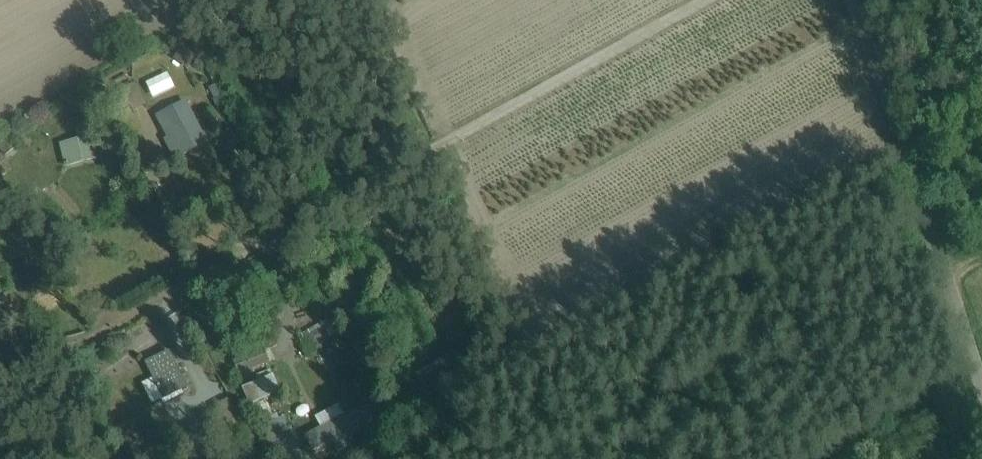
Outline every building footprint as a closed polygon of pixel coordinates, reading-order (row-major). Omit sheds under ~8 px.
[(182,48),(174,60),(188,69),(196,57),(182,48)] [(168,72),(146,83),(153,97),(175,86),(168,72)] [(119,102),(114,105),(119,113),(131,106),(135,112),(147,106),(135,84),(115,94),(119,102)] [(165,141),(175,161),(208,145),(187,101),(157,116),(168,139),(165,141)] [(88,125),(76,128),(78,140),(77,140),(60,145),(66,168),(99,160),(93,136),(91,137),(88,125)] [(6,157),(17,148),(9,139),(0,146),(0,150),(6,157)] [(114,149),(99,152),(104,170),(118,166),(114,149)] [(310,335),(308,336),(311,343),(304,347),(308,356),(322,348),(320,344),(337,336),(332,324),(330,325),(327,321),(308,332),(310,335)] [(235,360),(242,376),(270,364),(264,348),(235,360)] [(182,393),(188,390),(170,353),(148,364),(156,379),(166,400),(168,403),(184,396),(182,393)] [(260,402),(281,393),(274,377),(245,389),(247,393),(236,398),(216,407),(235,449),(253,441),(259,458),(304,458),(292,427),(288,428),(284,418),(280,419),(278,415),(273,417),(269,405),(262,407),(260,402)] [(164,402),(166,400),(156,379),(143,385),(153,406),(163,401),(164,402)] [(305,438),(314,453),(332,442),(338,454),(349,448),(343,437),(375,419),(367,404),(345,416),(340,406),(316,419),(322,429),(305,438)]
